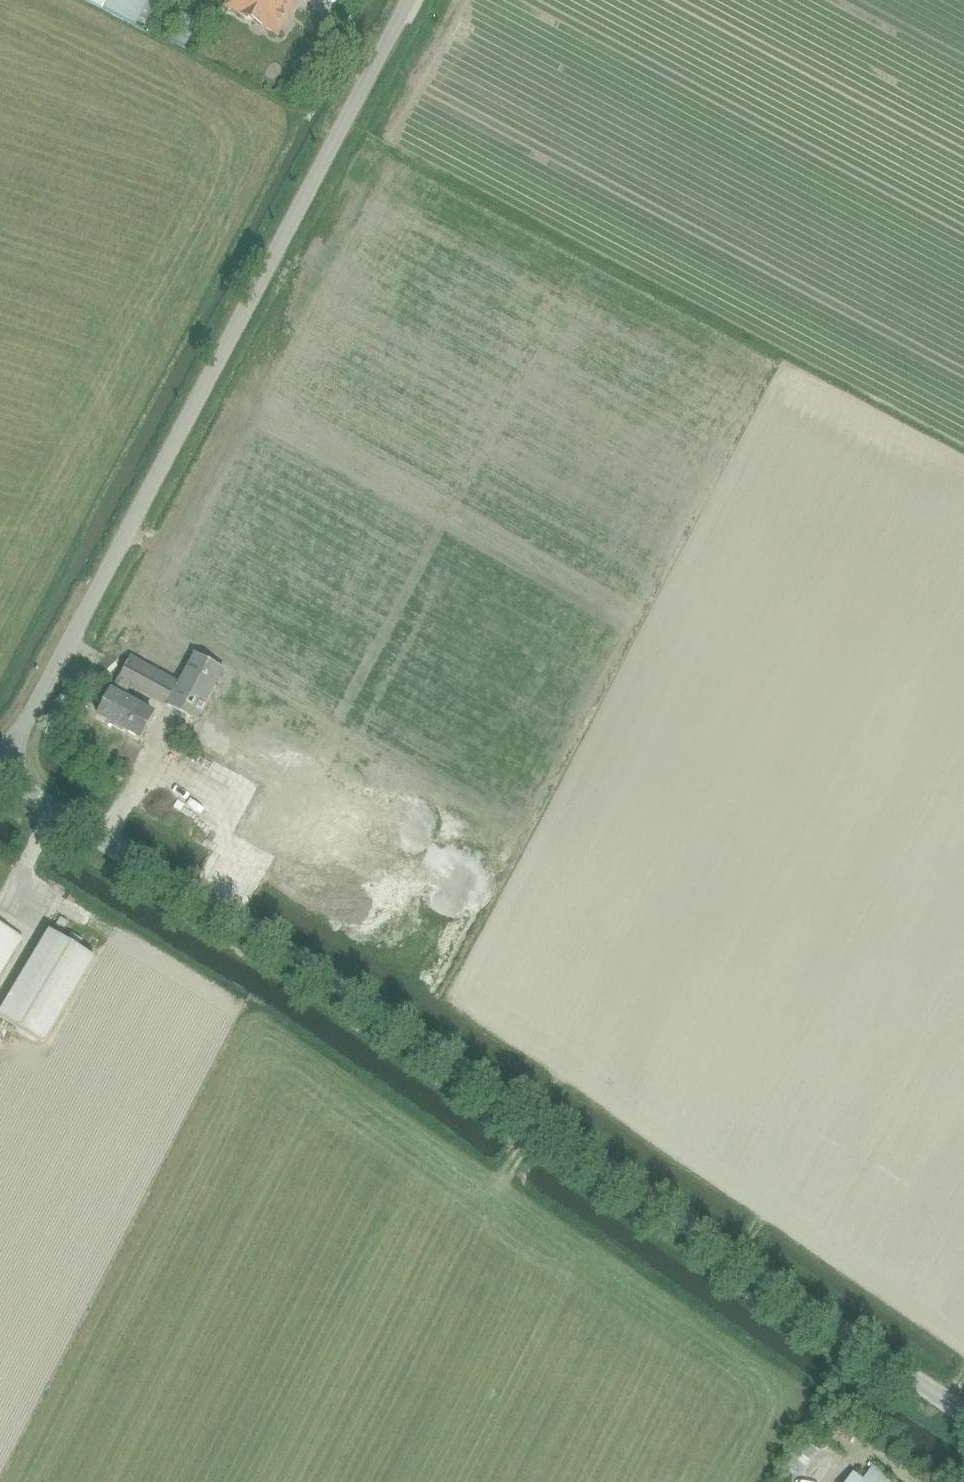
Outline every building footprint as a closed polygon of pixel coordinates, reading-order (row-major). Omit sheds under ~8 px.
[(103,9),(136,26),(149,0),(85,0),(103,9)] [(296,0),(228,0),(225,6),(278,34),(296,0)] [(109,687),(95,713),(125,728),(139,736),(145,725),(153,711),(138,703),(125,696),(131,686),(166,704),(166,705),(186,716),(196,721),(223,669),(193,653),(179,680),(130,654),(112,689),(109,687)] [(60,932),(64,925),(57,921),(53,929),(60,932)] [(23,938),(0,924),(0,976),(23,938)] [(71,933),(70,933),(66,940),(50,930),(0,1014),(0,1018),(44,1044),(95,957),(79,947),(83,940),(71,933)] [(872,1468),(863,1481),(852,1473),(846,1481),(892,1481),(872,1468)]
